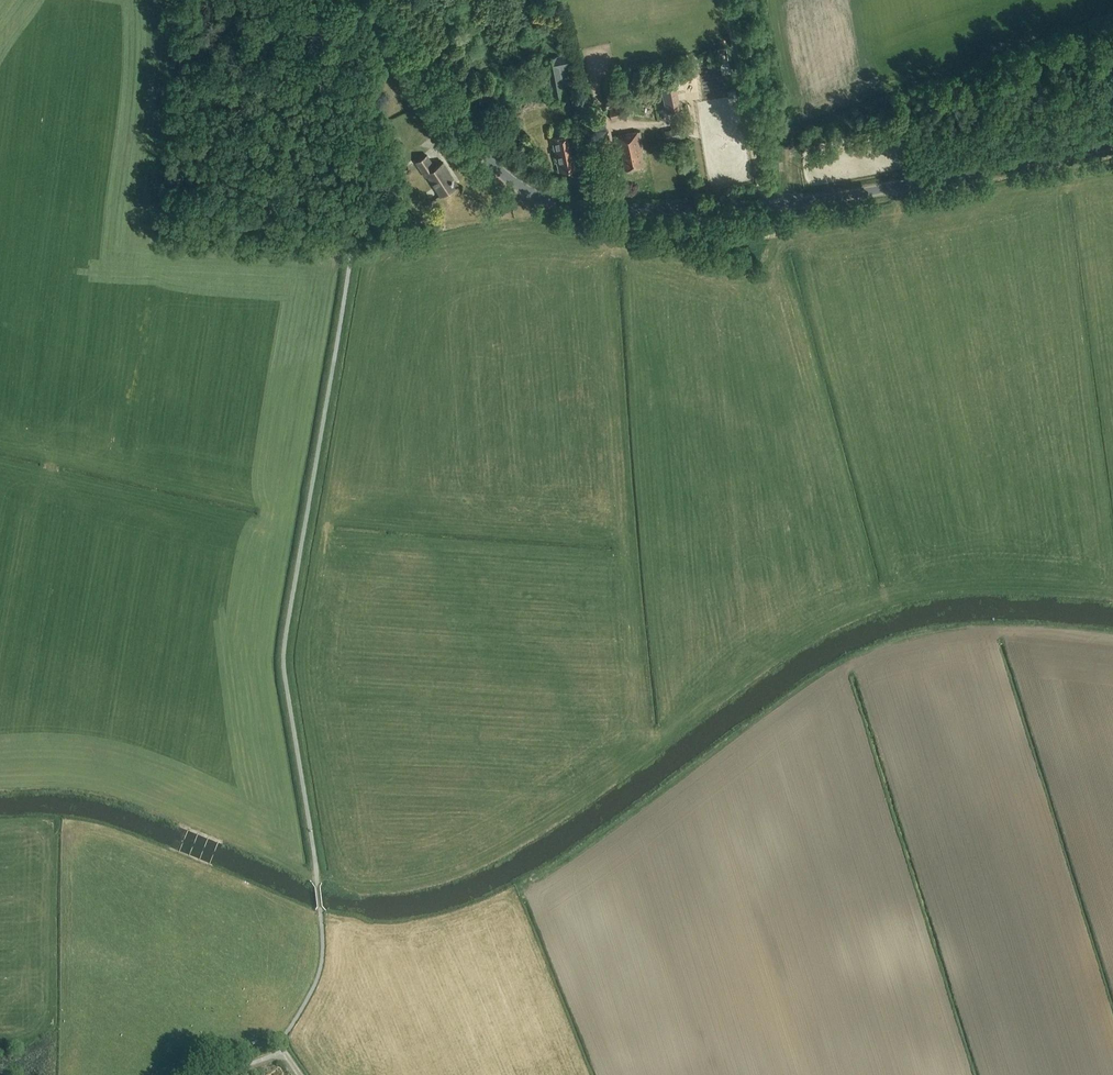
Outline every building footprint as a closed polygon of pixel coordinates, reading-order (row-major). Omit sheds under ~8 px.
[(554,96),(565,94),(560,67),(570,65),(568,53),(546,58),(554,96)] [(712,81),(704,82),(705,90),(713,89),(712,81)] [(676,83),(661,86),(667,113),(682,110),(676,83)] [(665,131),(667,140),(684,136),(682,127),(665,131)] [(644,153),(638,132),(616,137),(619,157),(622,156),(625,169),(644,165),(641,154),(644,153)] [(575,159),(576,159),(571,133),(552,137),(559,171),(576,167),(575,159)] [(428,155),(416,163),(425,178),(427,176),(440,196),(458,184),(444,163),(436,168),(428,155)]
